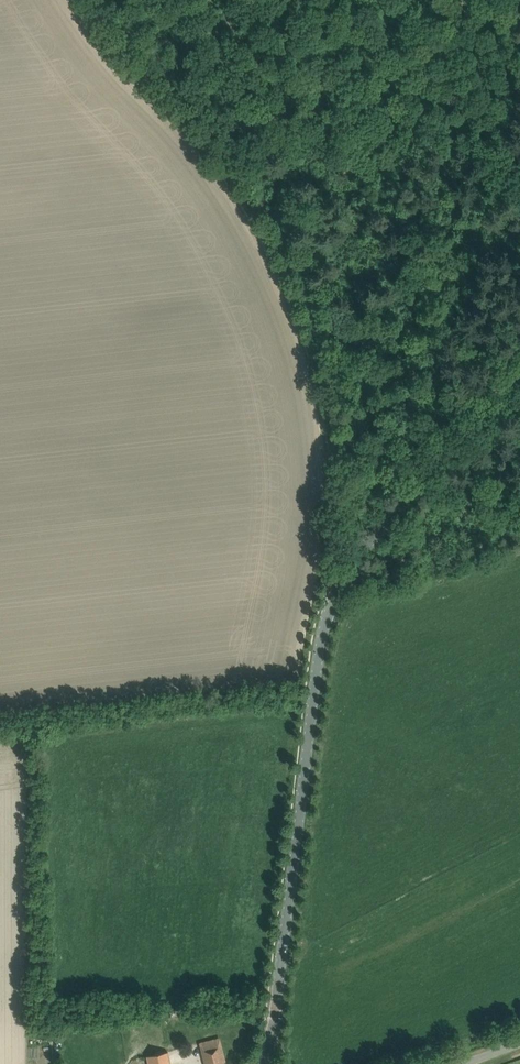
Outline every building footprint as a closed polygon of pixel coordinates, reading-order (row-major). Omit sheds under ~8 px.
[(221,1046),(219,1037),(200,1042),(202,1051),(206,1063),(226,1063),(221,1046)] [(167,1052),(146,1057),(148,1063),(170,1063),(167,1052)]
